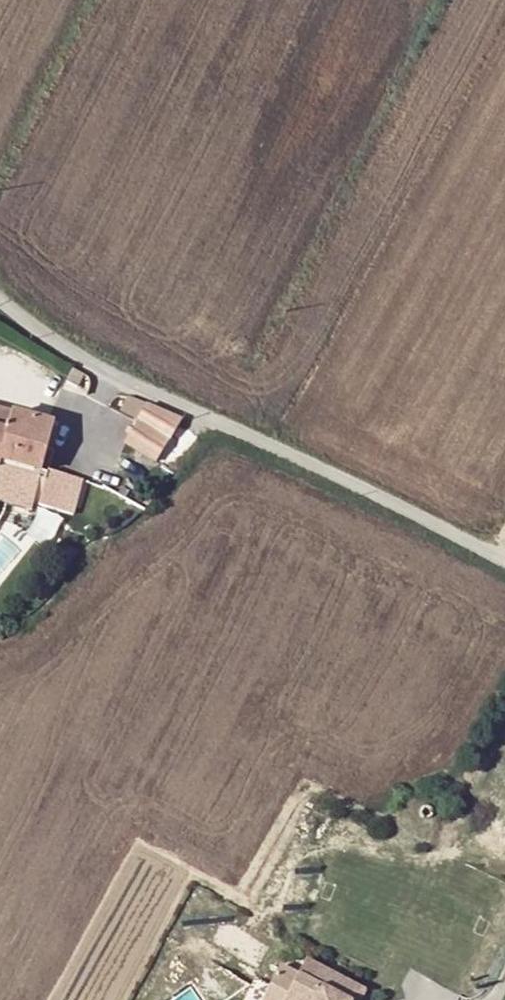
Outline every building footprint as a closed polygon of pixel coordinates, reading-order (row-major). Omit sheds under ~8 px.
[(144,407),(122,441),(153,461),(179,421),(144,407)] [(52,424),(0,409),(0,463),(39,473),(52,424)] [(39,473),(0,463),(0,480),(11,483),(13,475),(36,482),(39,473)] [(298,980),(323,993),(331,978),(306,965),(298,980)] [(323,993),(298,980),(287,999),(350,999),(354,992),(355,990),(331,978),(323,993)] [(350,999),(358,999),(361,994),(355,990),(354,992),(350,999)]
